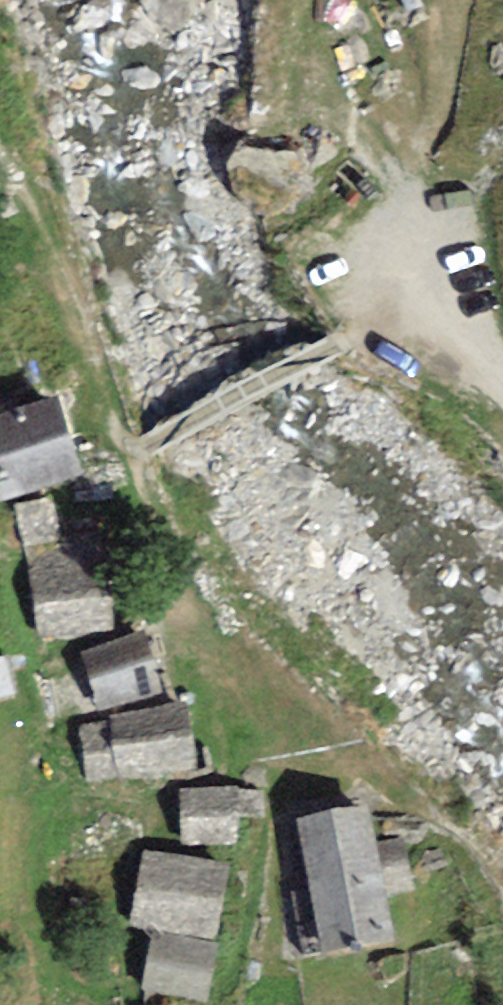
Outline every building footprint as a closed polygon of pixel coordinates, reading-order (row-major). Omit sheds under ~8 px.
[(84,486),(63,413),(0,423),(0,511),(84,486)] [(31,570),(33,641),(106,636),(108,569),(31,570)] [(79,644),(86,710),(160,695),(151,631),(79,644)] [(89,711),(89,785),(192,783),(193,706),(89,711)] [(235,794),(178,794),(177,847),(234,848),(235,794)] [(363,812),(286,830),(305,970),(388,955),(363,812)] [(133,855),(122,935),(217,948),(229,866),(133,855)] [(139,994),(190,1004),(208,1004),(218,954),(150,940),(139,994)]
